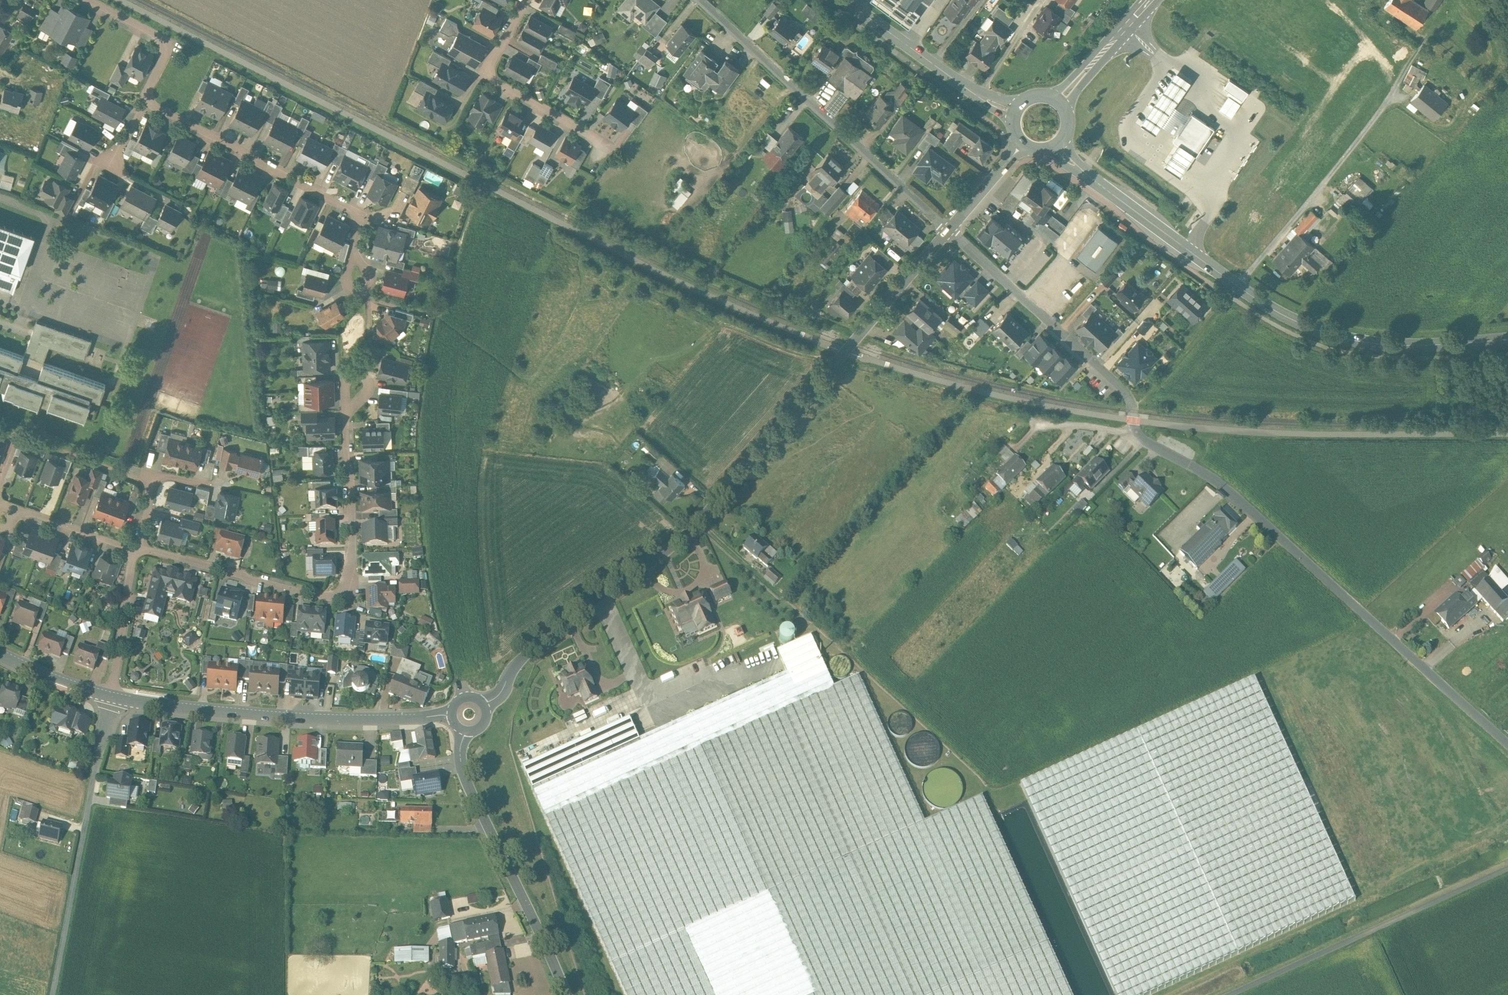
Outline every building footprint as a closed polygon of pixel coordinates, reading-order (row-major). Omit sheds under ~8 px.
[(484,0),(482,0),(479,7),(482,9),(483,8),(495,15),(499,8),(484,0)] [(540,6),(554,14),(561,2),(566,5),(569,0),(544,0),(540,6)] [(651,0),(627,0),(619,9),(628,16),(633,10),(645,20),(646,21),(654,11),(658,6),(651,0)] [(909,28),(920,13),(912,7),(902,0),(870,0),(909,28)] [(944,11),(959,22),(973,2),(973,1),(972,0),(952,0),(944,11)] [(1383,8),(1393,14),(1402,0),(1389,0),(1383,8)] [(1393,14),(1416,29),(1428,10),(1412,0),(1402,0),(1393,14)] [(1424,5),(1434,11),(1441,0),(1427,0),(1424,5)] [(1069,7),(1060,1),(1057,6),(1071,16),(1075,11),(1070,7),(1069,7)] [(774,2),(765,13),(771,18),(779,7),(774,2)] [(816,21),(822,15),(808,2),(802,9),(816,21)] [(63,5),(57,15),(51,27),(44,23),(41,29),(67,42),(68,39),(76,43),(84,29),(90,18),(63,5)] [(35,13),(24,6),(18,16),(29,23),(35,13)] [(1071,16),(1057,6),(1053,11),(1061,17),(1060,19),(1066,23),(1071,16)] [(1053,11),(1046,7),(1034,24),(1038,27),(1037,28),(1038,31),(1042,34),(1044,33),(1045,32),(1049,34),(1060,19),(1061,17),(1053,11)] [(495,15),(483,8),(482,9),(481,10),(477,11),(474,18),(475,22),(473,25),(492,35),(501,18),(495,15)] [(57,15),(50,11),(44,23),(51,27),(57,15)] [(666,21),(654,11),(646,21),(645,20),(644,22),(658,34),(666,21)] [(552,27),(531,16),(524,28),(545,40),(552,27)] [(789,24),(780,17),(770,30),(785,42),(787,42),(793,46),(803,34),(790,23),(789,24)] [(457,24),(446,18),(440,30),(449,35),(454,33),(457,35),(459,32),(457,24)] [(1011,29),(995,18),(985,30),(988,32),(999,40),(1001,42),(1011,29)] [(577,32),(561,23),(557,31),(573,39),(577,32)] [(696,35),(682,23),(666,43),(679,55),(696,35)] [(0,26),(0,53),(2,54),(14,34),(0,26)] [(545,40),(524,28),(517,40),(538,52),(545,40)] [(84,29),(76,43),(83,47),(90,32),(84,29)] [(597,43),(607,39),(603,31),(593,36),(597,43)] [(459,32),(457,35),(449,51),(475,65),(486,46),(459,32)] [(988,32),(980,44),(976,41),(966,55),(984,68),(994,54),(992,53),(995,48),(994,47),(999,40),(988,32)] [(1033,48),(1022,41),(1014,51),(1025,58),(1033,48)] [(829,48),(823,44),(812,58),(828,70),(834,62),(839,65),(843,59),(839,55),(840,54),(839,53),(830,46),(829,48)] [(857,50),(854,50),(847,46),(845,46),(839,53),(840,54),(839,55),(843,59),(846,56),(860,66),(870,73),(874,68),(873,65),(857,53),(857,50)] [(126,68),(125,70),(129,73),(141,78),(153,55),(136,47),(126,68)] [(658,58),(646,49),(639,59),(650,68),(658,58)] [(451,59),(434,50),(428,60),(440,67),(443,63),(448,65),(451,59)] [(701,50),(684,73),(687,75),(685,78),(701,89),(705,89),(710,81),(720,89),(724,88),(738,70),(725,60),(718,71),(712,67),(716,61),(701,50)] [(77,59),(66,54),(62,61),(73,67),(77,59)] [(558,62),(542,54),(538,62),(542,64),(554,70),(558,62)] [(526,63),(513,56),(512,59),(509,60),(506,65),(507,67),(506,70),(525,81),(530,71),(533,67),(526,63)] [(839,65),(829,78),(839,85),(844,89),(860,66),(846,56),(843,59),(839,65)] [(538,62),(529,57),(526,63),(533,67),(530,71),(536,74),(542,64),(538,62)] [(448,65),(443,63),(440,67),(438,71),(439,72),(436,79),(434,78),(434,79),(460,93),(469,77),(448,65)] [(607,74),(615,77),(619,66),(611,63),(607,74)] [(118,64),(110,80),(120,85),(124,77),(126,79),(129,73),(125,70),(126,68),(118,64)] [(1426,72),(1412,65),(1403,82),(1409,85),(1414,75),(1423,79),(1426,72)] [(860,66),(844,89),(850,93),(850,94),(855,97),(872,75),(870,73),(860,66)] [(655,70),(650,82),(662,87),(667,75),(655,70)] [(1179,132),(1190,116),(1173,105),(1189,81),(1173,70),(1139,123),(1156,134),(1164,122),(1179,132)] [(611,83),(600,76),(593,87),(595,88),(593,93),(602,98),(611,83)] [(574,77),(566,91),(572,94),(569,100),(578,105),(581,99),(587,102),(593,93),(595,88),(593,87),(574,77)] [(203,79),(198,90),(203,93),(209,82),(203,79)] [(438,88),(420,79),(414,89),(425,95),(427,91),(434,95),(438,88)] [(1248,91),(1230,79),(1224,87),(1229,91),(1242,100),(1248,91)] [(220,88),(209,82),(203,93),(196,107),(207,112),(220,88)] [(908,87),(901,82),(894,92),(899,96),(896,99),(904,104),(911,94),(906,90),(908,87)] [(110,93),(94,85),(91,92),(101,98),(101,97),(107,100),(110,93)] [(236,96),(234,101),(240,104),(243,99),(244,100),(249,89),(242,85),(236,96)] [(839,85),(831,95),(843,103),(850,94),(850,93),(844,89),(839,85)] [(1424,86),(1411,102),(1419,108),(1424,102),(1428,105),(1431,101),(1433,102),(1437,96),(1440,93),(1435,89),(1433,93),(1424,86)] [(231,93),(220,88),(207,112),(219,118),(226,104),(231,93)] [(42,92),(31,89),(28,102),(39,105),(42,92)] [(3,90),(0,101),(0,105),(10,108),(9,110),(18,112),(23,94),(13,91),(12,92),(3,90)] [(434,95),(427,91),(425,95),(423,99),(425,100),(421,107),(419,106),(418,107),(445,122),(453,106),(434,95)] [(1227,94),(1228,95),(1240,103),(1242,100),(1229,91),(1227,94)] [(236,96),(231,93),(226,104),(231,107),(234,101),(236,96)] [(484,93),(480,100),(477,98),(472,108),(474,110),(470,117),(471,118),(481,124),(482,124),(486,117),(488,118),(497,103),(493,100),(494,99),(484,93)] [(843,103),(831,95),(828,100),(839,109),(843,103)] [(892,103),(880,95),(866,114),(872,118),(870,121),(879,128),(892,110),(889,107),(892,103)] [(1240,103),(1228,95),(1219,109),(1231,117),(1240,103)] [(255,102),(264,108),(267,102),(258,96),(255,102)] [(1437,96),(1433,102),(1431,101),(1428,105),(1424,102),(1419,108),(1434,120),(1447,104),(1437,96)] [(107,100),(101,97),(101,98),(98,104),(92,101),(88,109),(94,112),(93,113),(116,125),(124,109),(107,100)] [(240,104),(230,124),(241,129),(253,105),(244,100),(243,99),(240,104)] [(269,99),(263,110),(264,110),(261,115),(268,118),(276,102),(269,99)] [(617,99),(604,116),(621,128),(628,118),(634,111),(633,110),(617,99)] [(276,102),(268,118),(274,122),(277,116),(277,117),(283,106),(276,102)] [(497,103),(488,118),(494,122),(503,106),(497,103)] [(639,104),(633,110),(634,111),(628,118),(635,123),(646,109),(639,104)] [(253,105),(241,129),(252,135),(261,115),(264,110),(263,110),(253,105)] [(525,118),(508,109),(498,127),(498,128),(498,129),(499,132),(502,134),(505,133),(506,132),(513,136),(514,137),(518,131),(525,118)] [(1179,132),(1173,141),(1178,144),(1194,155),(1195,156),(1213,129),(1191,114),(1190,116),(1179,132)] [(923,129),(904,115),(892,131),(903,140),(898,145),(907,151),(923,129)] [(274,122),(264,141),(275,147),(287,122),(277,117),(277,116),(274,122)] [(303,116),(297,127),(298,127),(295,133),(302,136),(306,128),(310,120),(303,116)] [(931,116),(923,126),(929,131),(937,120),(931,116)] [(481,124),(471,118),(467,125),(477,131),(481,124)] [(85,125),(77,121),(69,137),(81,144),(89,148),(98,131),(93,129),(93,127),(87,124),(85,125)] [(115,126),(106,121),(103,126),(113,131),(115,126)] [(980,136),(959,121),(953,131),(963,138),(973,145),(980,136)] [(287,122),(275,147),(285,152),(295,133),(298,127),(297,127),(287,122)] [(137,141),(133,148),(134,148),(131,153),(141,158),(143,153),(156,128),(146,123),(137,141)] [(554,133),(539,124),(536,129),(530,140),(545,149),(554,133)] [(536,129),(529,125),(524,134),(520,141),(528,145),(530,140),(536,129)] [(789,127),(772,148),(764,158),(778,169),(803,139),(789,127)] [(156,128),(143,153),(154,158),(157,152),(166,133),(156,128)] [(302,136),(297,144),(303,147),(308,137),(312,131),(306,128),(302,136)] [(514,137),(513,136),(507,145),(515,150),(520,141),(524,134),(518,131),(514,137)] [(940,139),(929,131),(918,146),(924,150),(930,141),(935,145),(940,139)] [(953,131),(943,144),(953,151),(963,138),(953,131)] [(81,144),(69,137),(65,135),(62,141),(65,143),(78,150),(81,144)] [(179,135),(168,156),(169,157),(170,159),(173,161),(177,161),(184,164),(185,165),(191,152),(195,143),(179,135)] [(973,145),(969,151),(982,160),(993,145),(980,136),(973,145)] [(308,137),(303,147),(297,158),(309,164),(320,143),(308,137)] [(566,137),(556,154),(570,162),(579,147),(580,145),(566,137)] [(137,141),(131,138),(124,152),(130,155),(131,153),(134,148),(133,148),(137,141)] [(78,150),(65,143),(60,153),(66,156),(68,152),(75,155),(78,150)] [(320,143),(309,164),(322,171),(328,159),(333,149),(332,149),(320,143)] [(335,143),(332,149),(333,149),(328,159),(333,162),(341,146),(335,143)] [(1194,155),(1178,144),(1164,165),(1180,176),(1194,155)] [(341,146),(333,162),(340,165),(345,155),(348,149),(341,146)] [(587,152),(579,147),(570,162),(569,163),(578,168),(587,152)] [(954,167),(929,148),(918,164),(919,165),(913,172),(926,181),(932,174),(938,178),(939,175),(945,179),(954,167)] [(203,165),(197,176),(198,176),(207,181),(220,156),(210,151),(203,165)] [(75,155),(68,152),(66,156),(59,169),(74,177),(83,160),(75,155)] [(154,158),(151,164),(156,166),(162,154),(157,152),(154,158)] [(200,157),(191,152),(185,165),(184,164),(182,168),(192,173),(197,162),(200,157)] [(844,168),(828,154),(815,169),(818,172),(809,181),(821,193),(844,168)] [(340,165),(334,177),(345,182),(356,161),(345,155),(340,165)] [(220,156),(207,181),(217,186),(218,186),(223,175),(230,161),(220,156)] [(367,167),(362,177),(369,180),(370,178),(377,164),(370,160),(367,167)] [(356,161),(345,182),(357,188),(362,177),(367,167),(356,161)] [(388,167),(378,161),(377,164),(370,178),(375,180),(378,174),(383,177),(386,171),(388,167)] [(192,173),(189,178),(195,181),(198,176),(197,176),(203,165),(197,162),(192,173)] [(553,167),(545,162),(539,172),(548,177),(553,167)] [(415,163),(410,174),(420,179),(425,167),(415,163)] [(234,181),(228,192),(229,192),(239,197),(251,172),(241,167),(234,181)] [(1045,183),(1027,169),(1011,191),(1020,197),(1022,195),(1031,201),(1021,214),(1041,228),(1045,223),(1050,215),(1043,210),(1056,193),(1044,184),(1045,183)] [(383,177),(378,174),(375,180),(368,194),(386,203),(396,183),(399,177),(386,171),(383,177)] [(251,172),(239,197),(248,202),(249,202),(254,191),(262,177),(251,172)] [(420,180),(408,174),(400,189),(412,195),(420,180)] [(0,179),(0,181),(11,184),(13,178),(1,175),(0,179)] [(92,190),(87,199),(87,200),(96,204),(109,179),(100,175),(92,190)] [(223,175),(218,186),(217,186),(214,191),(220,194),(228,178),(223,175)] [(1358,177),(1347,190),(1355,197),(1361,202),(1372,190),(1358,177)] [(228,178),(220,194),(226,197),(229,192),(228,192),(234,181),(228,178)] [(109,179),(96,204),(104,209),(105,209),(109,199),(117,184),(109,179)] [(53,184),(47,180),(41,193),(47,196),(46,198),(58,205),(60,206),(65,195),(69,188),(58,182),(58,183),(55,181),(53,184)] [(851,193),(859,184),(854,180),(847,189),(851,193)] [(0,181),(0,188),(9,191),(11,184),(0,181)] [(288,191),(274,183),(263,203),(277,210),(278,211),(282,203),(288,191)] [(468,189),(456,184),(454,191),(466,196),(468,189)] [(86,187),(78,203),(84,206),(87,200),(87,199),(92,190),(86,187)] [(155,199),(131,187),(126,197),(128,198),(124,205),(131,208),(132,211),(145,218),(145,219),(148,214),(155,199)] [(840,187),(832,196),(839,202),(847,193),(840,187)] [(440,199),(420,189),(415,197),(414,197),(411,204),(412,205),(408,212),(415,216),(414,217),(422,221),(423,219),(432,216),(434,217),(439,207),(437,206),(440,199)] [(880,205),(862,190),(845,211),(857,221),(861,217),(866,221),(880,205)] [(1355,197),(1347,190),(1343,194),(1351,202),(1355,197)] [(254,191),(249,202),(248,202),(246,207),(251,210),(260,194),(254,191)] [(1020,197),(1011,191),(1002,203),(1053,242),(1059,234),(1045,223),(1041,228),(1021,214),(1031,201),(1022,195),(1020,197)] [(1351,202),(1343,194),(1340,192),(1334,200),(1345,209),(1351,202)] [(65,195),(60,206),(58,205),(55,211),(66,216),(74,200),(65,195)] [(839,202),(832,196),(821,208),(829,214),(839,202)] [(319,206),(301,197),(293,211),(291,217),(292,217),(309,226),(319,206)] [(115,202),(109,199),(105,209),(104,209),(101,215),(106,218),(115,202)] [(282,203),(278,211),(277,210),(273,216),(282,221),(288,209),(289,207),(282,203)] [(1332,203),(1325,211),(1332,217),(1339,209),(1332,203)] [(180,212),(166,205),(158,220),(157,222),(157,223),(171,230),(180,212)] [(894,214),(886,207),(878,217),(886,224),(894,214)] [(282,221),(280,224),(287,228),(292,217),(291,217),(293,211),(288,209),(282,221)] [(786,232),(795,230),(791,209),(783,210),(786,232)] [(1319,216),(1311,210),(1300,224),(1307,230),(1319,216)] [(908,220),(897,211),(894,214),(886,224),(884,226),(888,230),(888,232),(894,237),(908,220)] [(148,214),(145,219),(145,218),(141,227),(146,230),(153,217),(148,214)] [(1066,225),(1051,214),(1050,215),(1045,223),(1059,234),(1066,225)] [(320,229),(315,240),(326,245),(338,220),(328,215),(320,229)] [(153,217),(146,230),(152,233),(157,223),(157,222),(158,220),(153,217)] [(991,217),(978,233),(977,235),(982,240),(985,238),(990,243),(993,240),(1003,228),(1004,227),(991,217)] [(338,220),(326,245),(336,251),(349,226),(338,220)] [(908,220),(894,237),(899,241),(902,241),(906,244),(908,242),(916,232),(919,229),(908,220)] [(0,223),(0,289),(12,293),(33,235),(0,223)] [(416,230),(398,225),(397,231),(406,233),(406,234),(414,236),(416,230)] [(397,231),(379,226),(375,240),(400,246),(400,247),(402,247),(406,234),(406,233),(397,231)] [(1118,241),(1098,226),(1076,254),(1095,270),(1118,241)] [(315,227),(307,243),(313,246),(315,240),(320,229),(315,227)] [(837,240),(843,232),(838,227),(831,235),(837,240)] [(1003,228),(993,240),(1002,248),(1010,239),(1009,239),(1011,237),(1008,234),(1006,236),(1003,233),(1006,230),(1003,228)] [(924,239),(916,232),(908,242),(916,249),(924,239)] [(1298,232),(1273,261),(1289,275),(1301,261),(1314,272),(1320,264),(1307,253),(1314,246),(1298,232)] [(400,246),(375,240),(372,253),(388,257),(396,260),(396,259),(400,247),(400,246)] [(343,241),(338,259),(345,261),(349,243),(343,241)] [(838,241),(821,260),(828,266),(845,247),(838,241)] [(890,257),(879,247),(871,255),(883,265),(890,257)] [(871,255),(868,259),(865,259),(860,265),(878,279),(887,268),(883,265),(871,255)] [(405,262),(396,259),(396,260),(388,257),(386,263),(403,268),(405,262)] [(951,259),(937,276),(957,293),(971,277),(951,259)] [(878,279),(860,265),(856,270),(856,273),(853,276),(853,277),(865,287),(869,290),(878,279)] [(329,272),(304,266),(303,271),(311,274),(328,278),(329,272)] [(419,272),(405,268),(403,275),(411,277),(411,278),(417,279),(419,272)] [(403,275),(387,270),(382,289),(403,295),(406,286),(408,287),(411,278),(411,277),(403,275)] [(1112,271),(1103,281),(1108,285),(1117,276),(1112,271)] [(328,278),(311,274),(307,291),(306,291),(315,294),(323,296),(328,278)] [(865,287),(853,277),(846,285),(856,293),(858,295),(865,287)] [(262,289),(279,290),(280,279),(269,278),(269,282),(262,282),(262,289)] [(1138,291),(1127,281),(1116,293),(1128,303),(1126,305),(1133,310),(1145,296),(1138,290),(1138,291)] [(846,285),(843,283),(838,289),(841,291),(842,291),(851,298),(856,293),(846,285)] [(1197,299),(1190,293),(1189,294),(1181,286),(1169,299),(1169,300),(1193,321),(1199,315),(1200,315),(1201,314),(1200,313),(1205,307),(1205,304),(1199,299),(1197,299)] [(315,294),(306,291),(307,291),(298,288),(296,295),(314,299),(315,294)] [(983,300),(969,288),(962,297),(976,309),(983,300)] [(851,298),(842,291),(841,291),(831,303),(846,316),(857,304),(851,298)] [(941,317),(920,299),(907,313),(914,319),(922,326),(929,332),(936,324),(941,317)] [(336,302),(320,312),(322,315),(318,317),(322,324),(325,321),(327,324),(343,315),(341,312),(345,309),(341,303),(338,305),(336,302)] [(1097,308),(1091,303),(1082,313),(1087,317),(1092,312),(1093,312),(1097,308)] [(414,314),(396,309),(394,315),(405,318),(412,320),(414,314)] [(1087,317),(1076,329),(1082,335),(1081,335),(1087,340),(1103,322),(1093,312),(1092,312),(1087,317)] [(386,317),(382,319),(378,320),(379,339),(390,339),(403,328),(405,318),(394,315),(387,313),(386,317)] [(914,319),(907,313),(904,317),(911,324),(914,319)] [(1027,331),(1006,313),(992,329),(1013,347),(1027,331)] [(963,325),(950,315),(945,321),(947,323),(958,332),(963,325)] [(941,317),(936,324),(941,329),(945,324),(945,325),(947,323),(945,321),(941,317)] [(991,326),(981,317),(971,328),(981,337),(991,326)] [(0,348),(0,388),(3,389),(2,393),(38,405),(39,402),(85,418),(91,401),(88,401),(90,396),(101,399),(105,385),(43,363),(49,346),(85,358),(92,340),(37,320),(29,343),(24,357),(0,348)] [(1150,320),(1143,321),(1137,327),(1143,333),(1152,323),(1150,320)] [(917,331),(905,321),(895,332),(897,333),(897,336),(899,338),(902,338),(909,344),(913,340),(923,349),(924,347),(934,336),(929,332),(922,326),(917,331)] [(1103,322),(1087,340),(1092,345),(1093,344),(1099,350),(1109,338),(1115,332),(1114,332),(1103,322)] [(962,335),(968,329),(963,325),(958,332),(962,335)] [(1118,327),(1114,332),(1115,332),(1109,338),(1114,343),(1124,332),(1118,327)] [(1051,345),(1040,335),(1032,344),(1024,352),(1037,364),(1038,363),(1049,373),(1050,372),(1062,383),(1076,367),(1064,356),(1064,357),(1055,348),(1051,344),(1051,345)] [(1027,339),(1015,353),(1020,357),(1024,352),(1032,344),(1027,339)] [(923,349),(913,340),(909,344),(906,349),(928,357),(931,353),(924,347),(923,349)] [(313,341),(304,341),(304,342),(305,345),(303,347),(303,355),(329,355),(328,341),(313,341)] [(1145,349),(1138,342),(1137,343),(1136,343),(1133,347),(1123,359),(1122,358),(1118,362),(1119,363),(1118,364),(1125,371),(1125,372),(1125,374),(1128,377),(1130,377),(1136,370),(1142,376),(1150,367),(1149,366),(1156,358),(1151,354),(1151,352),(1148,349),(1145,349)] [(329,355),(303,355),(303,363),(305,365),(305,369),(313,369),(329,369),(329,355)] [(413,360),(397,355),(396,362),(410,366),(411,366),(413,360)] [(396,362),(383,358),(379,375),(406,382),(410,366),(396,362)] [(1082,384),(1077,380),(1073,385),(1077,389),(1082,384)] [(316,381),(305,381),(305,382),(305,393),(333,392),(333,381),(316,381)] [(390,388),(382,387),(382,393),(381,393),(379,411),(405,414),(407,397),(401,396),(401,395),(389,394),(390,388)] [(408,390),(390,388),(389,394),(401,395),(401,396),(407,397),(408,390)] [(333,392),(305,393),(306,404),(306,405),(317,404),(334,404),(333,392)] [(316,411),(302,412),(302,421),(307,421),(307,419),(316,419),(316,411)] [(316,419),(307,419),(307,421),(308,430),(311,430),(311,436),(318,436),(318,438),(325,438),(325,436),(335,435),(334,419),(316,419)] [(390,421),(377,422),(377,428),(383,428),(383,430),(390,430),(390,421)] [(377,428),(363,429),(364,448),(384,448),(383,430),(383,428),(377,428)] [(171,435),(161,432),(157,449),(166,452),(170,438),(171,435)] [(227,435),(221,437),(223,444),(229,442),(227,435)] [(170,438),(166,452),(164,460),(180,464),(186,442),(170,438)] [(31,446),(19,442),(15,453),(21,455),(22,451),(28,453),(31,446)] [(202,447),(186,442),(180,464),(196,468),(198,460),(202,447)] [(326,451),(326,445),(308,446),(308,455),(315,455),(315,451),(326,451)] [(308,455),(308,446),(297,446),(297,455),(308,455)] [(1089,446),(1083,453),(1087,456),(1093,450),(1089,446)] [(211,449),(202,447),(198,460),(208,463),(211,449)] [(660,455),(651,447),(647,452),(655,460),(660,455)] [(235,452),(225,449),(221,465),(231,468),(232,465),(235,455),(235,452)] [(28,453),(22,451),(21,455),(16,468),(31,474),(37,457),(28,453)] [(326,451),(315,451),(315,455),(315,460),(313,463),(314,469),(316,470),(316,472),(318,472),(320,474),(326,474),(328,472),(332,472),(331,451),(326,451)] [(263,459),(241,454),(240,457),(235,455),(232,465),(238,467),(237,470),(248,472),(249,475),(255,476),(258,475),(263,459)] [(72,460),(61,456),(58,463),(64,465),(62,469),(68,471),(72,460)] [(1016,456),(997,475),(1007,485),(1026,466),(1016,456)] [(378,460),(361,460),(361,470),(389,469),(389,460),(389,459),(378,460)] [(58,463),(49,460),(43,477),(58,482),(62,469),(64,465),(58,463)] [(1097,460),(1079,478),(1086,485),(1091,490),(1109,472),(1097,460)] [(1066,478),(1053,466),(1036,482),(1040,486),(1048,494),(1049,494),(1066,478)] [(660,467),(651,477),(661,485),(670,475),(660,467)] [(273,478),(282,478),(282,468),(273,469),(273,478)] [(95,469),(91,480),(92,480),(90,484),(97,486),(100,478),(102,471),(95,469)] [(389,469),(361,470),(361,480),(378,480),(389,479),(389,469)] [(1095,492),(1114,471),(1112,469),(1092,490),(1095,492)] [(661,485),(654,493),(664,502),(669,497),(672,499),(684,484),(672,473),(670,475),(661,485)] [(1134,480),(1128,474),(1118,484),(1124,490),(1129,485),(1133,488),(1137,484),(1133,480),(1134,480)] [(76,475),(74,482),(71,483),(69,487),(71,490),(68,496),(71,497),(73,500),(78,502),(80,501),(84,502),(90,484),(92,480),(91,480),(76,475)] [(1133,488),(1132,489),(1141,498),(1140,500),(1148,507),(1162,492),(1158,488),(1159,487),(1154,482),(1153,483),(1145,475),(1133,488)] [(97,486),(94,495),(101,497),(102,492),(103,492),(107,480),(100,478),(97,486)] [(1086,485),(1079,478),(1074,483),(1081,490),(1086,485)] [(330,480),(312,481),(313,489),(317,489),(317,488),(331,488),(330,480)] [(997,487),(992,482),(986,488),(995,497),(1005,487),(1001,482),(997,487)] [(1036,482),(1025,492),(1027,494),(1029,496),(1036,489),(1040,486),(1036,482)] [(1080,491),(1070,482),(1061,492),(1065,495),(1069,490),(1076,496),(1080,491)] [(1048,494),(1040,486),(1036,489),(1044,497),(1045,498),(1048,494)] [(192,493),(170,487),(166,504),(175,506),(174,508),(182,510),(182,508),(188,510),(192,493)] [(210,491),(197,487),(195,495),(208,499),(210,491)] [(331,488),(317,488),(317,489),(317,509),(336,509),(336,502),(337,502),(337,494),(336,494),(336,488),(331,488)] [(1036,489),(1029,496),(1037,504),(1044,497),(1036,489)] [(134,490),(133,490),(128,501),(129,502),(127,507),(136,510),(139,492),(137,491),(134,490)] [(379,492),(362,492),(362,502),(390,501),(390,492),(390,491),(379,492)] [(101,497),(95,511),(94,511),(93,514),(94,515),(96,516),(98,516),(107,519),(116,497),(103,492),(102,492),(101,497)] [(238,496),(220,493),(217,506),(216,514),(234,518),(238,496)] [(1029,496),(1027,494),(1023,498),(1033,508),(1037,504),(1029,496)] [(116,497),(107,519),(117,523),(117,524),(120,525),(121,524),(122,522),(122,520),(127,507),(129,502),(128,501),(116,497)] [(1085,505),(1080,500),(1071,509),(1076,514),(1085,505)] [(390,501),(362,502),(362,512),(379,512),(390,511),(390,501)] [(964,528),(981,510),(973,502),(956,521),(964,528)] [(217,506),(207,504),(205,517),(215,519),(216,514),(217,506)] [(196,510),(194,518),(203,520),(205,513),(196,510)] [(1236,526),(1220,510),(1213,516),(1214,517),(1205,527),(1204,527),(1220,542),(1236,526)] [(329,515),(311,516),(312,523),(318,523),(318,522),(330,522),(329,515)] [(199,522),(182,517),(180,524),(184,525),(184,526),(197,529),(199,522)] [(397,517),(379,518),(380,526),(387,526),(387,528),(394,528),(398,528),(397,517)] [(180,524),(163,520),(159,537),(180,542),(184,526),(184,525),(180,524)] [(330,522),(318,522),(318,523),(318,532),(316,534),(316,541),(318,542),(318,544),(334,544),(334,522),(330,522)] [(1220,542),(1204,527),(1205,527),(1201,523),(1197,527),(1201,531),(1180,551),(1196,568),(1221,544),(1220,542)] [(229,529),(216,526),(213,539),(220,541),(222,534),(227,535),(229,529)] [(380,526),(363,526),(364,544),(388,543),(388,541),(394,541),(394,528),(387,528),(387,526),(380,526)] [(27,542),(23,552),(24,552),(36,556),(45,533),(38,530),(37,531),(31,529),(27,542)] [(52,535),(45,533),(36,556),(49,561),(53,552),(58,539),(52,537),(52,535)] [(227,535),(222,534),(220,541),(217,552),(240,558),(242,552),(245,551),(245,549),(243,546),(245,539),(227,535)] [(767,547),(754,537),(749,542),(748,541),(743,547),(757,559),(766,566),(771,560),(762,552),(767,547)] [(27,542),(18,539),(12,554),(22,557),(24,552),(23,552),(27,542)] [(67,560),(63,569),(64,569),(73,572),(82,546),(73,543),(67,560)] [(82,546),(73,572),(82,576),(85,566),(92,550),(82,546)] [(777,554),(768,546),(767,547),(762,552),(771,560),(777,554)] [(323,550),(307,551),(308,559),(314,558),(323,558),(323,550)] [(1491,558),(1485,551),(1477,558),(1483,565),(1491,558)] [(62,555),(53,552),(49,561),(47,567),(56,570),(61,557),(62,555)] [(395,555),(364,556),(364,576),(368,576),(381,576),(390,575),(390,568),(391,566),(396,566),(398,564),(397,557),(395,555)] [(56,570),(55,573),(61,576),(64,569),(63,569),(67,560),(61,557),(56,570)] [(323,558),(314,558),(314,576),(335,575),(335,557),(323,558)] [(119,564),(101,558),(94,579),(111,585),(111,584),(112,584),(113,580),(113,579),(119,564)] [(1229,568),(1233,572),(1233,573),(1238,577),(1246,568),(1236,559),(1229,568)] [(1484,567),(1478,560),(1461,575),(1467,582),(1469,585),(1470,585),(1475,591),(1488,579),(1483,573),(1486,570),(1484,567)] [(85,566),(82,576),(79,582),(85,584),(91,568),(85,566)] [(184,578),(177,576),(178,572),(168,570),(167,574),(159,572),(159,571),(158,568),(155,568),(153,569),(152,571),(154,574),(155,574),(144,614),(160,618),(165,596),(174,598),(174,599),(190,603),(195,581),(190,580),(190,578),(184,576),(184,578)] [(1495,568),(1489,578),(1501,592),(1505,588),(1507,585),(1507,582),(1495,568)] [(781,578),(771,569),(765,575),(775,584),(776,582),(781,578)] [(418,577),(417,570),(407,571),(408,579),(418,577)] [(1459,576),(1454,581),(1460,588),(1465,583),(1459,576)] [(1489,578),(1488,579),(1475,591),(1482,599),(1494,612),(1507,600),(1507,599),(1501,592),(1489,578)] [(418,581),(400,582),(400,593),(418,593),(418,581)] [(790,584),(787,581),(781,587),(785,590),(790,584)] [(781,587),(776,582),(775,584),(773,586),(781,594),(785,590),(781,587)] [(725,583),(710,590),(716,602),(731,595),(725,583)] [(394,587),(369,588),(367,590),(367,601),(369,603),(370,609),(378,609),(378,612),(387,611),(386,600),(395,600),(394,587)] [(217,615),(226,618),(234,591),(224,588),(217,615)] [(15,592),(8,589),(5,598),(6,598),(3,606),(9,609),(15,592)] [(1462,589),(1435,613),(1448,629),(1476,604),(1475,604),(1468,595),(1462,589)] [(244,594),(234,591),(226,618),(237,621),(244,594)] [(1475,591),(1468,595),(1475,604),(1482,599),(1475,591)] [(710,614),(701,594),(691,599),(690,597),(680,601),(681,603),(670,608),(679,628),(694,622),(699,633),(715,626),(710,615),(710,614)] [(272,598),(259,597),(256,621),(265,622),(269,622),(272,598)] [(285,600),(272,598),(269,622),(273,623),(282,623),(285,600)] [(29,607),(20,603),(13,621),(16,622),(17,624),(21,626),(23,625),(33,628),(36,620),(39,610),(41,603),(32,599),(29,607)] [(1494,612),(1503,622),(1507,617),(1507,600),(1494,612)] [(49,605),(41,603),(39,610),(36,620),(42,622),(49,605)] [(313,609),(300,608),(298,624),(298,631),(311,632),(313,609)] [(326,611),(313,609),(311,632),(323,634),(324,627),(326,611)] [(419,623),(429,628),(433,619),(423,614),(419,623)] [(354,619),(338,618),(336,638),(351,640),(352,640),(353,632),(354,619)] [(389,627),(367,624),(366,633),(365,641),(387,644),(389,627)] [(782,635),(783,637),(785,639),(788,639),(790,639),(792,638),(794,637),(795,635),(796,633),(795,630),(794,628),(793,626),(791,625),(788,625),(786,626),(784,627),(782,628),(782,631),(781,633),(782,635)] [(331,627),(324,627),(323,634),(322,641),(329,641),(331,627)] [(134,629),(132,637),(142,639),(144,631),(134,629)] [(192,632),(184,639),(189,645),(198,638),(192,632)] [(359,632),(353,632),(352,640),(351,640),(351,646),(358,646),(359,632)] [(366,633),(359,632),(358,646),(357,651),(364,652),(365,641),(366,633)] [(438,635),(429,633),(427,637),(435,644),(440,643),(438,635)] [(46,635),(45,634),(39,649),(60,657),(61,653),(65,642),(56,638),(55,636),(49,634),(46,635)] [(75,639),(67,636),(65,642),(61,653),(68,656),(75,639)] [(811,636),(777,651),(787,672),(820,657),(811,636)] [(111,647),(98,642),(96,649),(100,651),(98,657),(108,660),(111,647)] [(407,659),(409,647),(394,644),(391,655),(407,659)] [(92,650),(81,646),(74,663),(93,670),(98,657),(100,651),(96,649),(93,648),(92,650)] [(849,674),(851,670),(851,666),(851,662),(849,659),(846,656),(842,654),(838,654),(834,655),(831,658),(828,661),(827,664),(827,668),(829,672),(831,675),(835,677),(838,678),(842,678),(846,676),(849,674)] [(787,672),(688,717),(702,746),(834,687),(820,657),(787,672)] [(211,658),(204,658),(202,676),(209,676),(210,665),(211,658)] [(337,660),(328,659),(327,670),(327,673),(336,674),(337,660)] [(245,661),(238,661),(237,668),(238,668),(237,679),(244,679),(245,661)] [(253,662),(245,661),(244,679),(251,680),(252,669),(253,662)] [(210,665),(209,676),(208,689),(212,690),(215,687),(222,688),(224,667),(210,665)] [(287,665),(280,665),(279,672),(280,672),(279,683),(286,683),(286,680),(287,666),(287,665)] [(295,667),(287,666),(286,680),(293,681),(294,674),(295,667)] [(419,674),(418,674),(400,666),(396,676),(412,682),(404,700),(423,707),(430,689),(427,688),(431,679),(419,674)] [(584,666),(576,670),(576,668),(566,672),(567,674),(559,678),(568,698),(580,692),(582,696),(594,691),(592,687),(593,687),(584,666)] [(237,668),(224,667),(222,688),(228,688),(231,691),(236,692),(237,679),(238,668),(237,668)] [(252,669),(251,680),(249,693),(254,693),(257,691),(264,692),(266,670),(252,669)] [(279,672),(266,670),(264,692),(270,692),(273,695),(277,696),(279,683),(280,672),(279,672)] [(327,670),(320,670),(319,677),(320,677),(319,684),(326,684),(327,673),(327,670)] [(352,670),(350,671),(348,673),(346,676),(344,679),(343,681),(343,682),(343,684),(343,686),(343,690),(353,688),(352,686),(352,685),(352,684),(352,683),(353,682),(353,681),(354,680),(355,679),(357,678),(352,670)] [(294,674),(293,681),(291,697),(304,698),(307,675),(294,674)] [(319,677),(307,675),(304,698),(317,700),(319,684),(320,677),(319,677)] [(702,746),(814,994),(930,994),(1048,942),(981,795),(924,821),(858,675),(834,687),(702,746)] [(412,682),(396,676),(389,694),(404,700),(412,682)] [(358,677),(357,678),(355,679),(354,680),(353,681),(353,682),(352,683),(352,684),(352,685),(352,686),(353,688),(354,690),(355,691),(356,692),(358,693),(360,694),(362,693),(364,693),(365,692),(366,692),(374,695),(377,688),(369,684),(369,683),(368,681),(367,680),(366,679),(365,678),(364,678),(362,677),(360,677),(358,677)] [(1139,730),(1239,953),(1356,901),(1256,678),(1139,730)] [(4,685),(0,696),(0,704),(3,705),(2,707),(9,709),(10,708),(15,709),(19,696),(21,690),(4,685)] [(594,691),(582,696),(585,703),(597,698),(594,691)] [(30,700),(19,696),(15,709),(26,713),(30,700)] [(63,712),(57,709),(50,730),(56,732),(58,728),(73,733),(74,731),(79,717),(79,714),(64,709),(63,712)] [(908,727),(910,723),(909,720),(908,716),(906,713),(902,711),(898,710),(894,710),(891,712),(888,715),(886,719),(886,723),(887,726),(889,729),(892,732),(895,733),(899,733),(903,732),(906,730),(908,727)] [(90,721),(79,717),(74,731),(85,735),(90,721)] [(688,717),(615,750),(605,729),(539,759),(548,780),(532,788),(626,994),(814,994),(702,746),(688,717)] [(149,726),(131,723),(130,733),(129,733),(128,742),(128,745),(128,746),(147,748),(149,726)] [(181,729),(163,726),(161,741),(160,748),(161,748),(178,750),(181,729)] [(431,730),(416,732),(419,745),(409,747),(409,750),(411,758),(420,756),(421,761),(436,759),(431,730)] [(1022,783),(1117,994),(1145,994),(1239,953),(1139,730),(1022,783)] [(401,732),(390,734),(392,744),(403,742),(401,732)] [(938,749),(937,744),(934,739),(930,735),(925,733),(920,733),(916,734),(911,737),(908,741),(906,745),(905,751),(907,756),(910,761),(914,764),(920,765),(925,765),(930,763),(935,759),(937,755),(938,749)] [(211,736),(195,734),(192,754),(200,755),(199,756),(202,760),(208,761),(212,758),(212,756),(209,752),(211,736)] [(245,739),(229,737),(226,759),(242,761),(243,761),(243,757),(245,739)] [(161,741),(154,740),(153,754),(160,755),(161,748),(160,748),(161,741)] [(275,775),(287,776),(288,758),(277,757),(278,741),(259,740),(258,764),(276,765),(275,775)] [(316,741),(299,740),(299,751),(295,750),(294,761),(311,762),(315,762),(316,750),(316,741)] [(128,742),(118,741),(116,756),(127,757),(128,746),(128,745),(128,742)] [(363,748),(340,747),(339,767),(361,768),(361,769),(362,769),(362,761),(363,748)] [(327,751),(316,750),(315,762),(311,762),(310,768),(326,769),(327,751)] [(409,763),(421,761),(420,756),(411,758),(409,750),(399,752),(395,765),(398,764),(409,762),(409,763)] [(192,757),(186,756),(184,770),(191,771),(192,757)] [(250,758),(243,757),(243,761),(242,761),(240,774),(241,774),(247,775),(248,775),(250,758)] [(377,762),(362,761),(362,769),(361,769),(361,776),(376,777),(377,762)] [(960,789),(959,782),(957,776),(952,770),(946,767),(940,765),(933,766),(927,769),(922,773),(919,779),(918,786),(919,793),(922,799),(927,804),(934,807),(941,807),(948,805),(953,801),(958,796),(960,789)] [(410,768),(398,770),(401,783),(415,781),(414,778),(417,777),(416,768),(410,769),(410,768)] [(417,777),(414,778),(415,781),(416,787),(414,789),(415,793),(417,794),(417,795),(423,794),(426,796),(432,795),(434,793),(441,792),(438,774),(417,777)] [(131,778),(116,776),(115,782),(110,781),(108,798),(111,798),(128,801),(131,784),(130,784),(131,778)] [(157,782),(150,781),(148,792),(155,793),(157,782)] [(128,801),(111,798),(110,806),(121,808),(122,803),(127,803),(128,801)] [(338,804),(338,809),(342,809),(342,813),(350,813),(350,810),(354,810),(354,805),(351,805),(351,804),(338,804)] [(39,811),(28,808),(26,814),(37,817),(39,811)] [(432,809),(402,809),(402,824),(414,824),(414,825),(432,826),(432,809)] [(397,813),(379,813),(378,823),(396,823),(397,813)] [(37,817),(26,814),(26,817),(25,820),(35,823),(37,817)] [(63,827),(44,822),(40,838),(59,843),(63,827)] [(432,826),(414,825),(414,833),(432,833),(432,826)] [(446,900),(431,903),(435,921),(450,917),(446,900)] [(495,916),(464,923),(467,940),(487,936),(499,934),(495,916)] [(464,923),(448,926),(452,942),(452,944),(454,943),(467,940),(464,923)] [(499,934),(487,936),(489,942),(500,940),(499,934)] [(489,942),(484,943),(486,953),(502,950),(500,940),(489,942)] [(452,942),(445,942),(439,942),(440,946),(440,967),(453,967),(454,943),(452,944),(452,942)] [(1048,942),(930,994),(1072,994),(1048,942)] [(486,953),(484,943),(468,946),(471,963),(487,960),(486,953)] [(428,953),(412,953),(412,962),(428,962),(428,948),(427,948),(428,953)] [(502,950),(486,953),(487,960),(493,987),(494,986),(509,984),(502,950)] [(412,953),(396,954),(396,963),(412,962),(412,953)] [(494,986),(496,994),(507,994),(511,994),(509,984),(494,986)]
